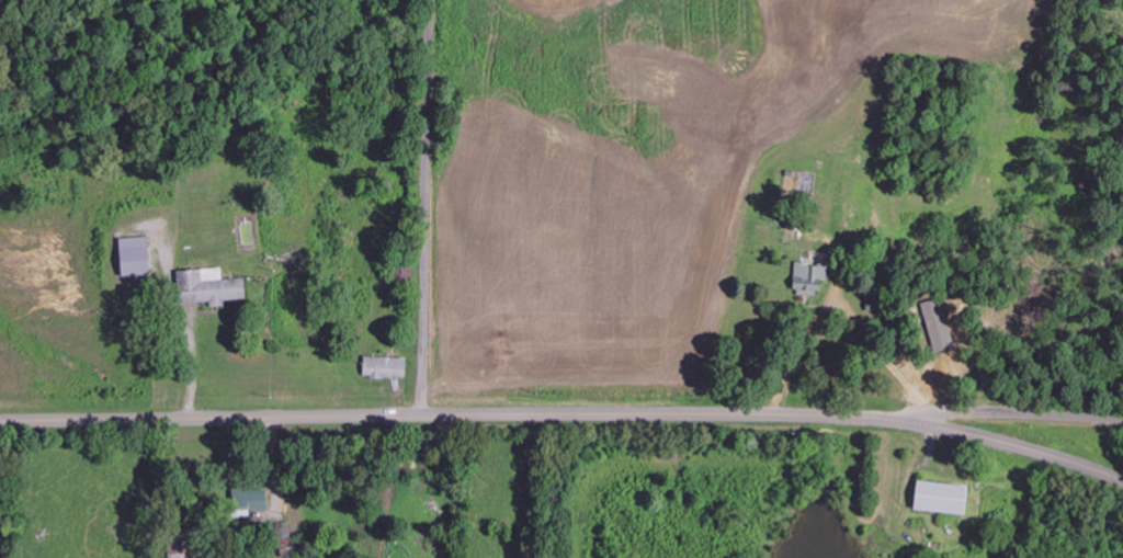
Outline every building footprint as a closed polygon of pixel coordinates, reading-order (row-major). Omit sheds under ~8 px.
[(122,238),(124,276),(154,275),(152,237),(122,238)] [(826,296),(827,264),(797,263),(796,295),(826,296)] [(249,299),(247,278),(225,280),(224,268),(182,271),(184,304),(249,299)] [(409,358),(367,356),(366,377),(408,378),(409,358)] [(970,514),(971,485),(919,482),(918,512),(970,514)] [(253,510),(271,510),(270,490),(236,491),(237,518),(253,518),(253,510)]
